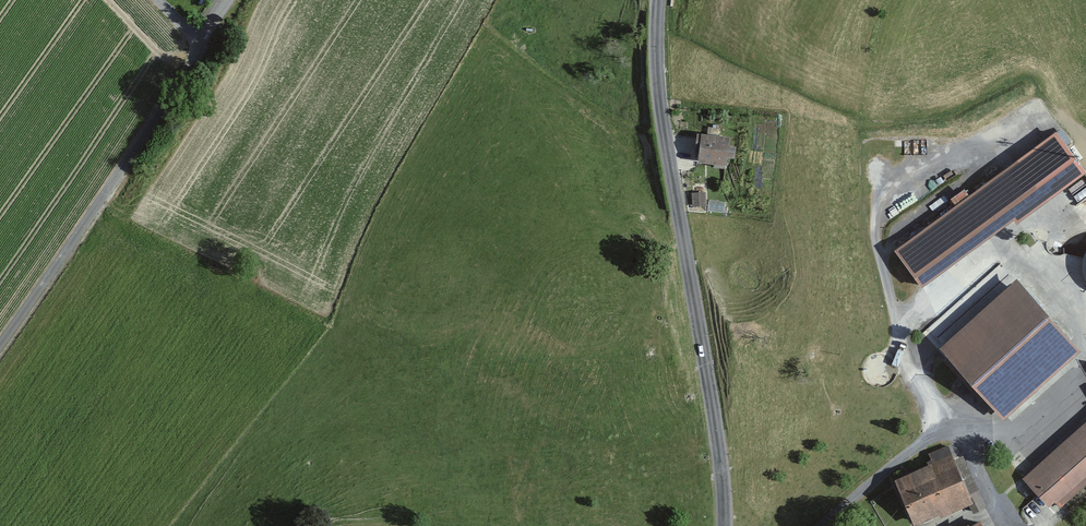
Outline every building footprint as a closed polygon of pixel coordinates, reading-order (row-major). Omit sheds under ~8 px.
[(1052,132),(889,248),(917,288),(1080,172),(1052,132)] [(732,137),(696,135),(694,162),(731,164),(732,137)] [(706,190),(693,190),(693,205),(707,204),(706,190)] [(725,211),(726,199),(709,198),(708,209),(725,211)] [(1014,278),(936,347),(1000,418),(1078,349),(1014,278)] [(1023,476),(1049,507),(1085,476),(1085,422),(1023,476)] [(948,452),(889,476),(909,525),(968,501),(948,452)] [(962,525),(984,525),(979,517),(962,525)]
